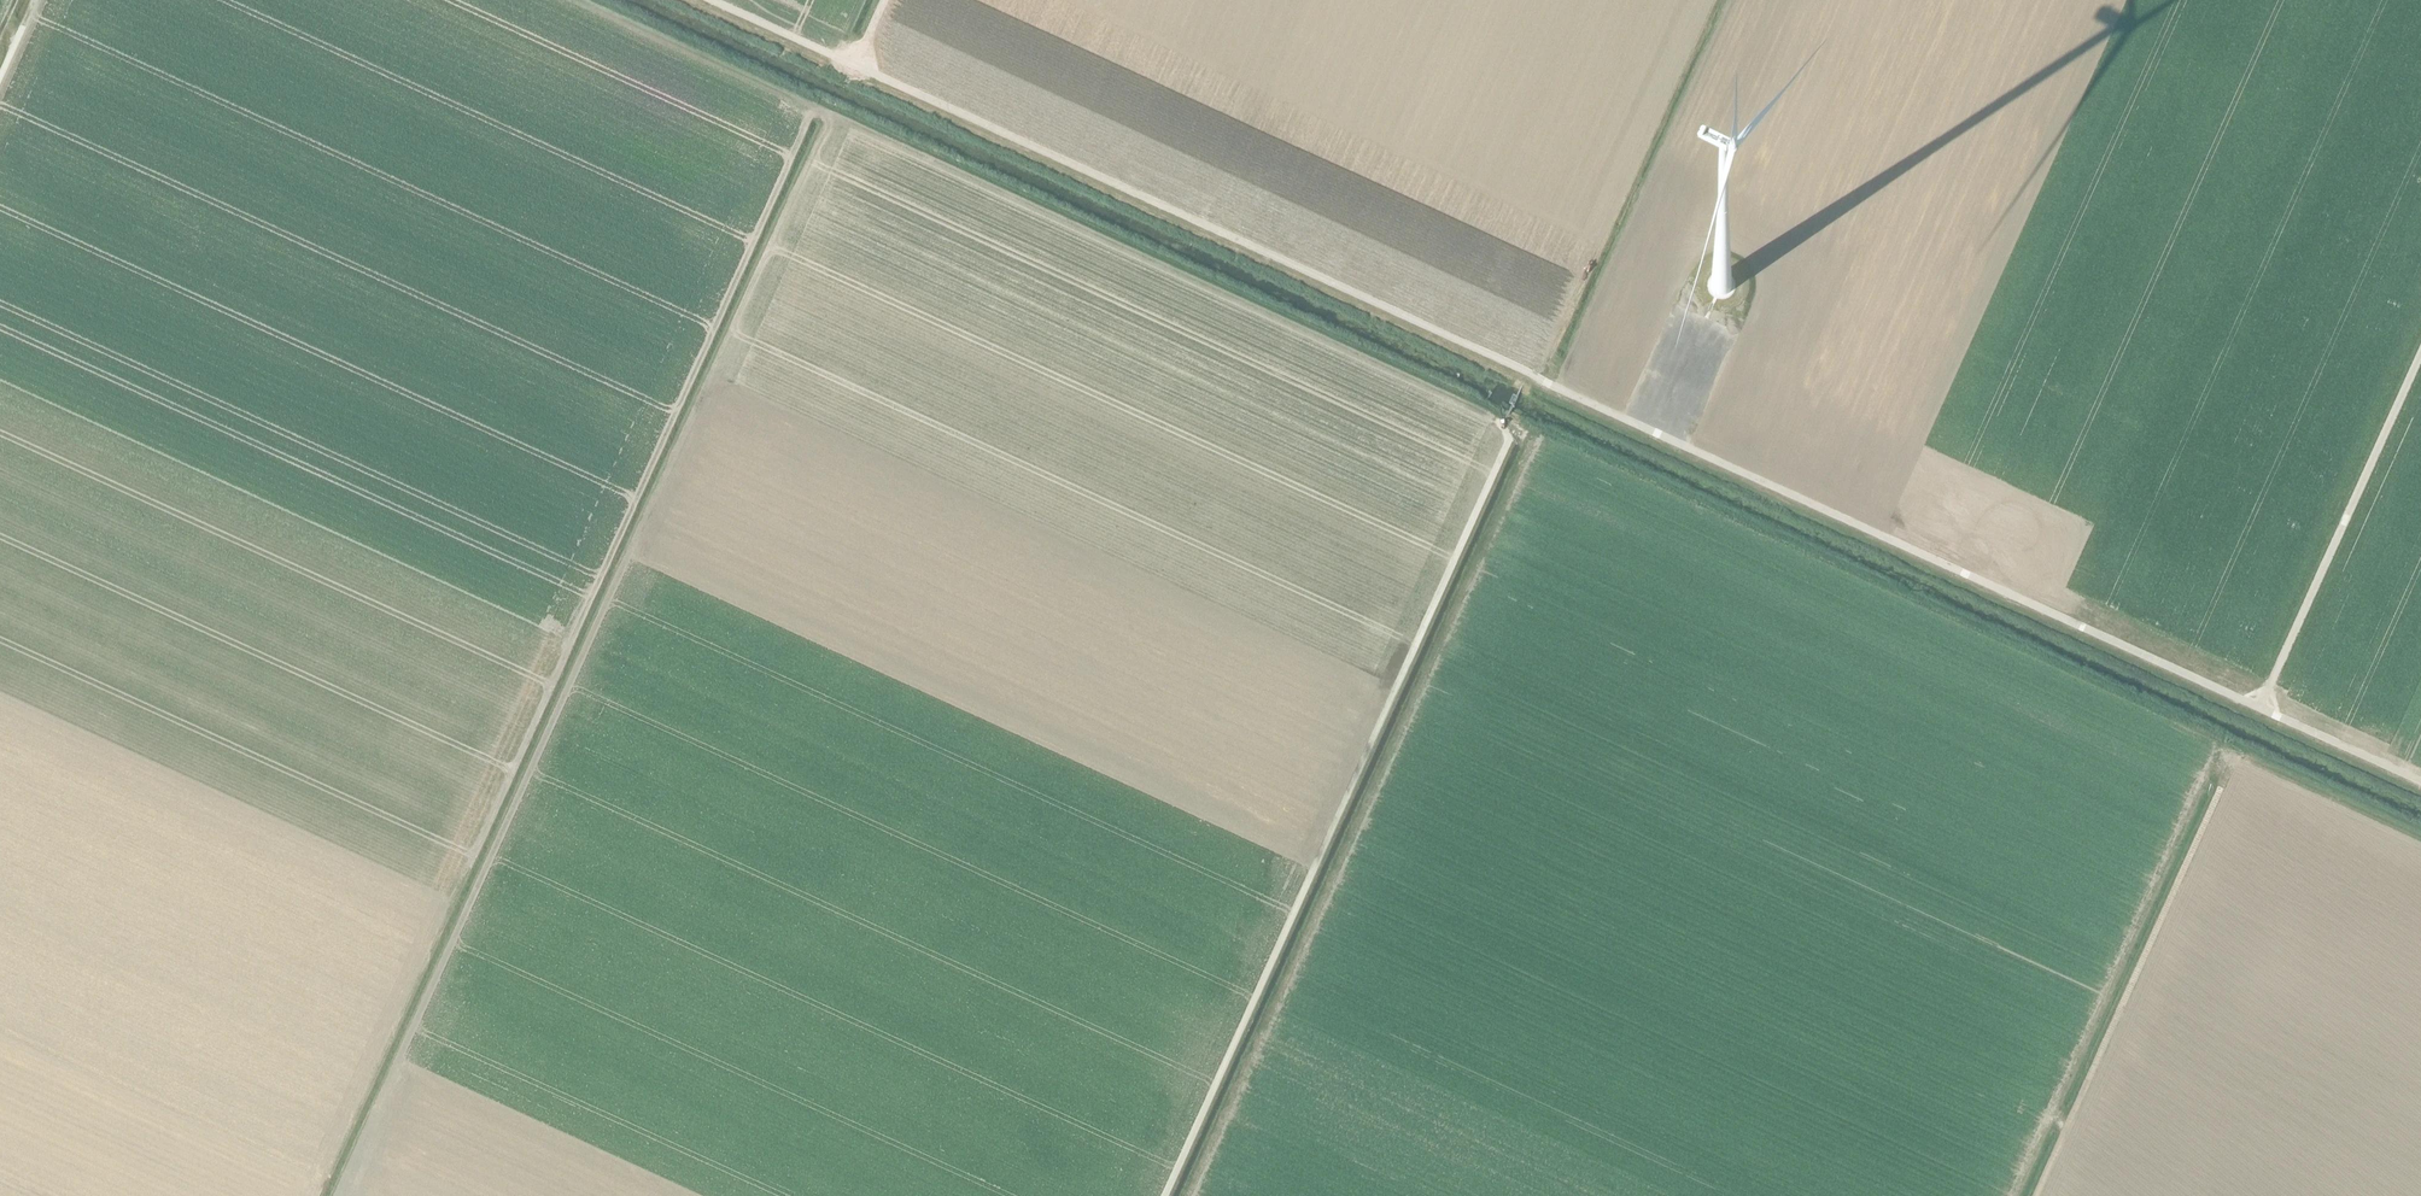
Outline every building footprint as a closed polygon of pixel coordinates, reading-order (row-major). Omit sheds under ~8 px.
[(1733,287),(1734,285),(1733,284),(1733,282),(1733,281),(1732,280),(1731,278),(1730,277),(1729,276),(1728,275),(1727,274),(1725,274),(1724,273),(1722,273),(1721,273),(1719,273),(1718,274),(1716,274),(1715,275),(1714,276),(1713,277),(1712,278),(1711,280),(1710,281),(1710,282),(1709,284),(1709,285),(1709,287),(1710,288),(1710,290),(1711,291),(1712,292),(1713,294),(1714,295),(1715,295),(1716,296),(1718,297),(1719,297),(1721,297),(1722,297),(1724,297),(1725,297),(1727,296),(1728,295),(1729,295),(1730,294),(1731,292),(1732,291),(1733,290),(1733,288),(1733,287)]
